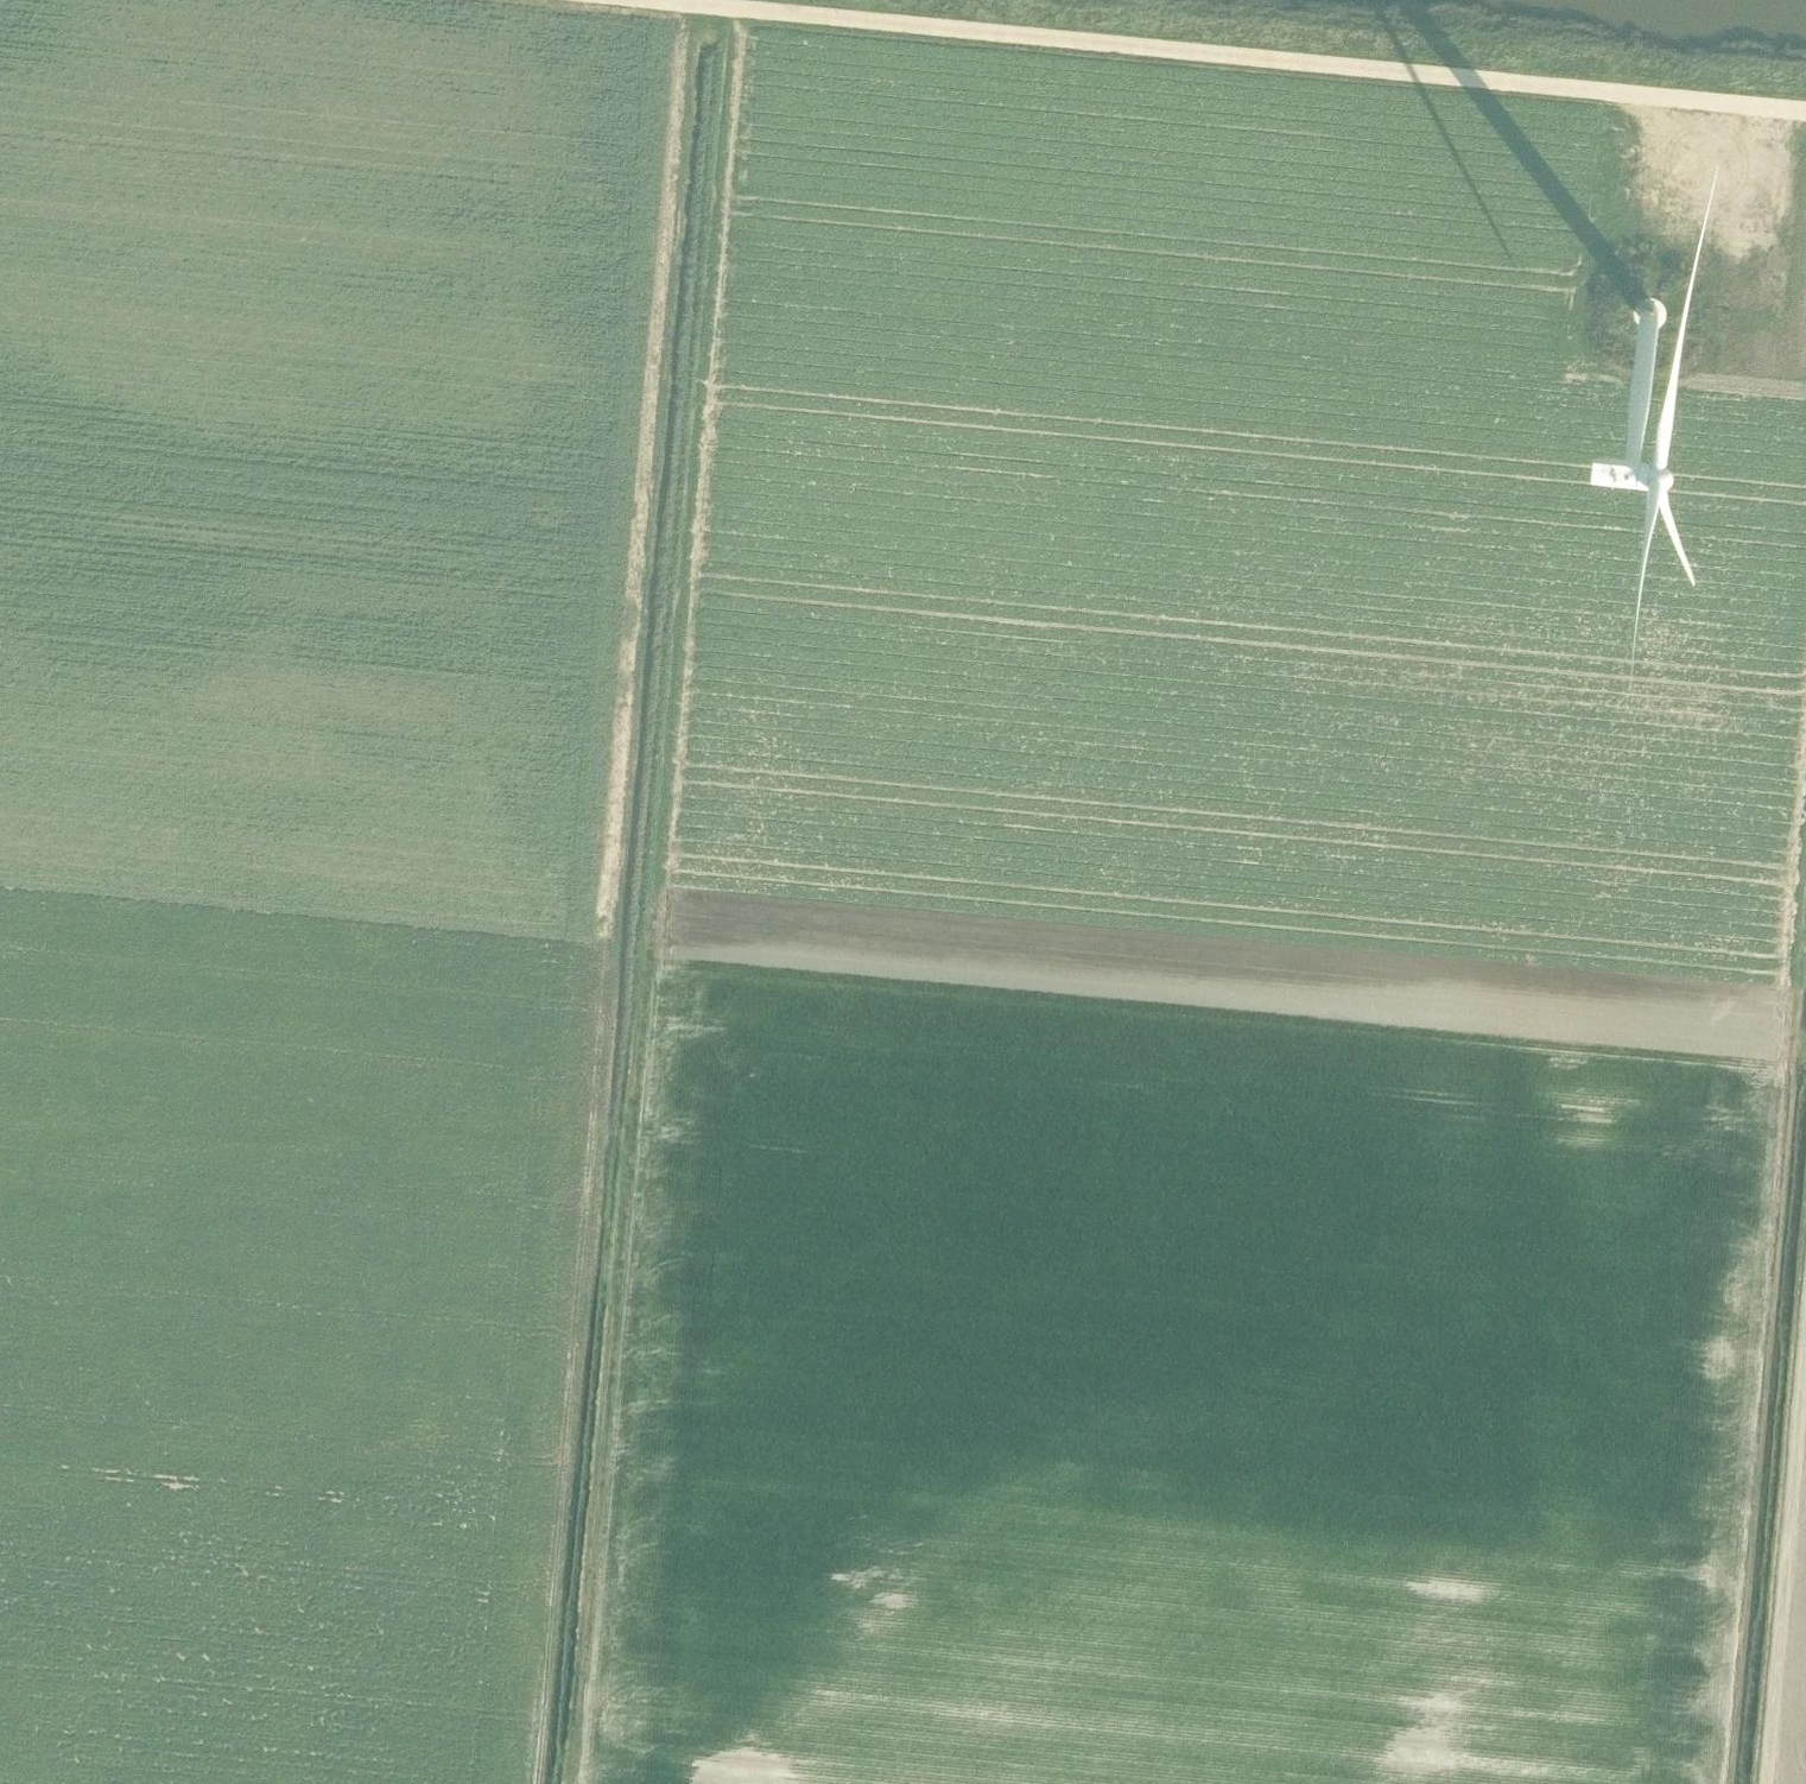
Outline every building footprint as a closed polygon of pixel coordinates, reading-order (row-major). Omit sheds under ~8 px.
[(1651,321),(1652,322),(1653,321),(1654,321),(1655,321),(1656,321),(1657,320),(1658,320),(1658,319),(1659,319),(1660,318),(1660,317),(1661,317),(1661,316),(1661,315),(1661,314),(1662,314),(1662,313),(1662,312),(1662,311),(1662,310),(1661,309),(1661,308),(1661,307),(1660,306),(1659,305),(1658,304),(1657,304),(1656,303),(1655,303),(1654,302),(1653,302),(1652,302),(1651,302),(1650,303),(1649,303),(1648,303),(1648,304),(1647,304),(1646,304),(1646,305),(1645,306),(1644,306),(1644,307),(1644,308),(1643,309),(1643,310),(1643,311),(1643,312),(1643,313),(1643,314),(1643,315),(1644,316),(1644,317),(1645,318),(1646,319),(1647,320),(1648,321),(1649,321),(1650,321),(1651,321)]
